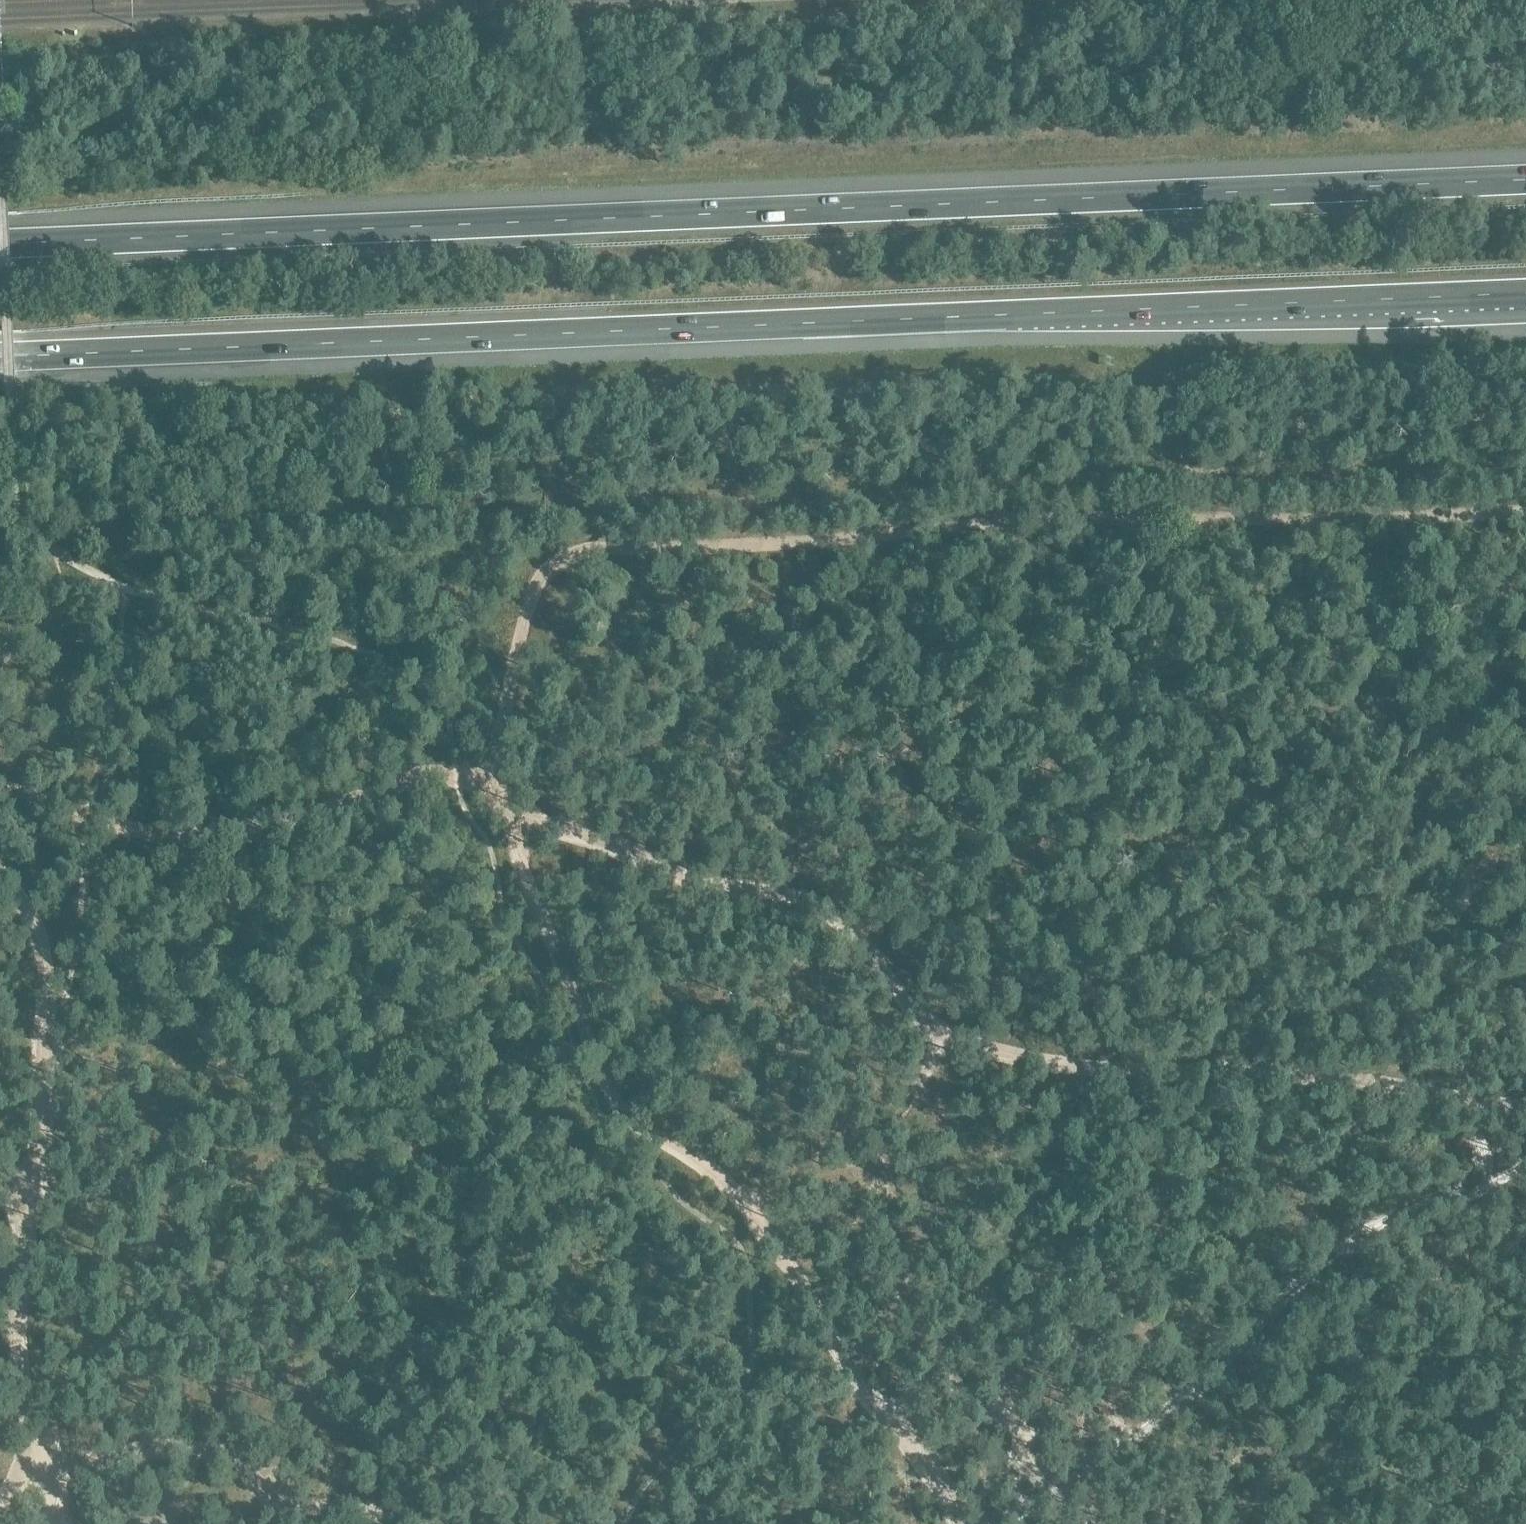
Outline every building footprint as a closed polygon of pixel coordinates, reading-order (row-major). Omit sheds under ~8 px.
[(271,244),(271,256),(288,255),(287,243),(271,244)]
